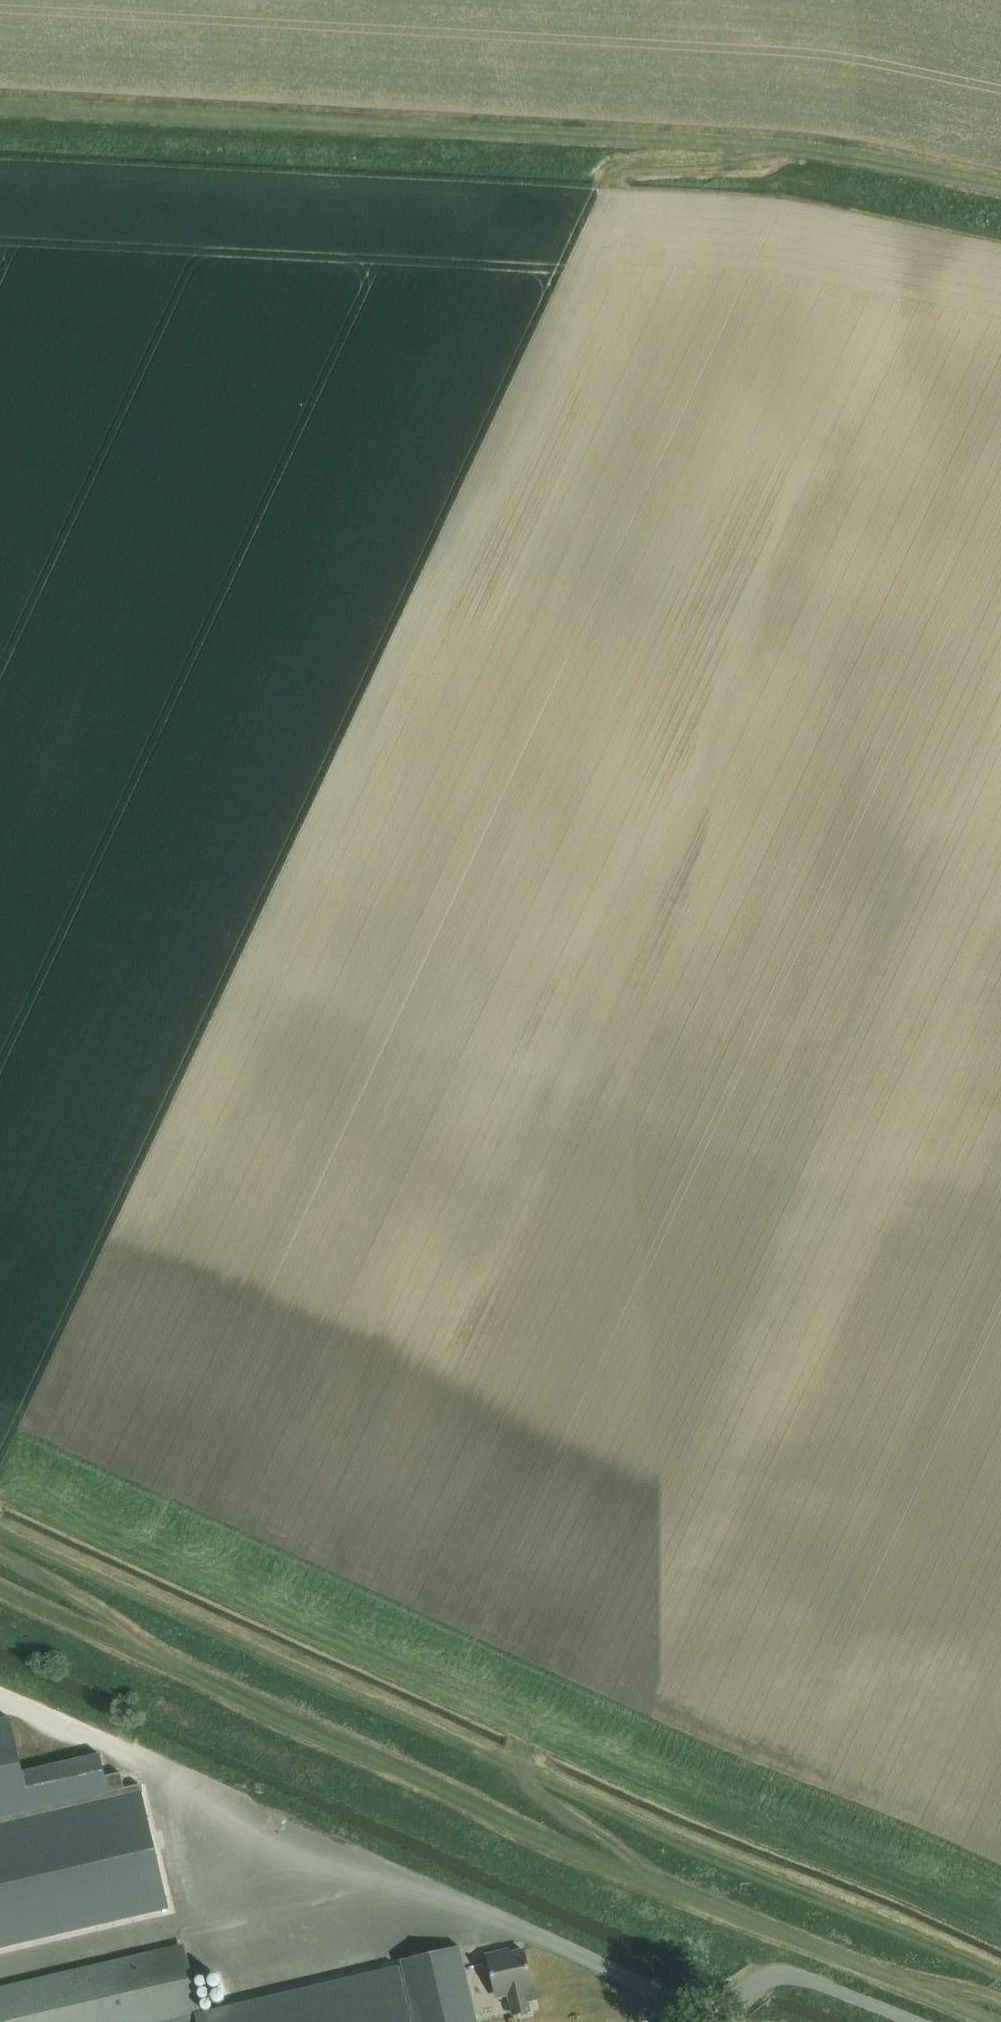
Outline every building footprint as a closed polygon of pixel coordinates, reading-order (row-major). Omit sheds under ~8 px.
[(0,1720),(0,1948),(168,1909),(139,1785),(123,1789),(119,1773),(104,1777),(99,1755),(21,1773),(9,1718),(0,1720)] [(397,1966),(195,2014),(179,1946),(0,1988),(0,2021),(410,2021),(397,1966)] [(457,1946),(399,1960),(401,1965),(397,1966),(410,2021),(475,2021),(457,1946)] [(485,1960),(490,1980),(493,1993),(507,1990),(509,1996),(513,2015),(528,2012),(525,2002),(536,2000),(532,1983),(530,1983),(523,1951),(485,1960)]
